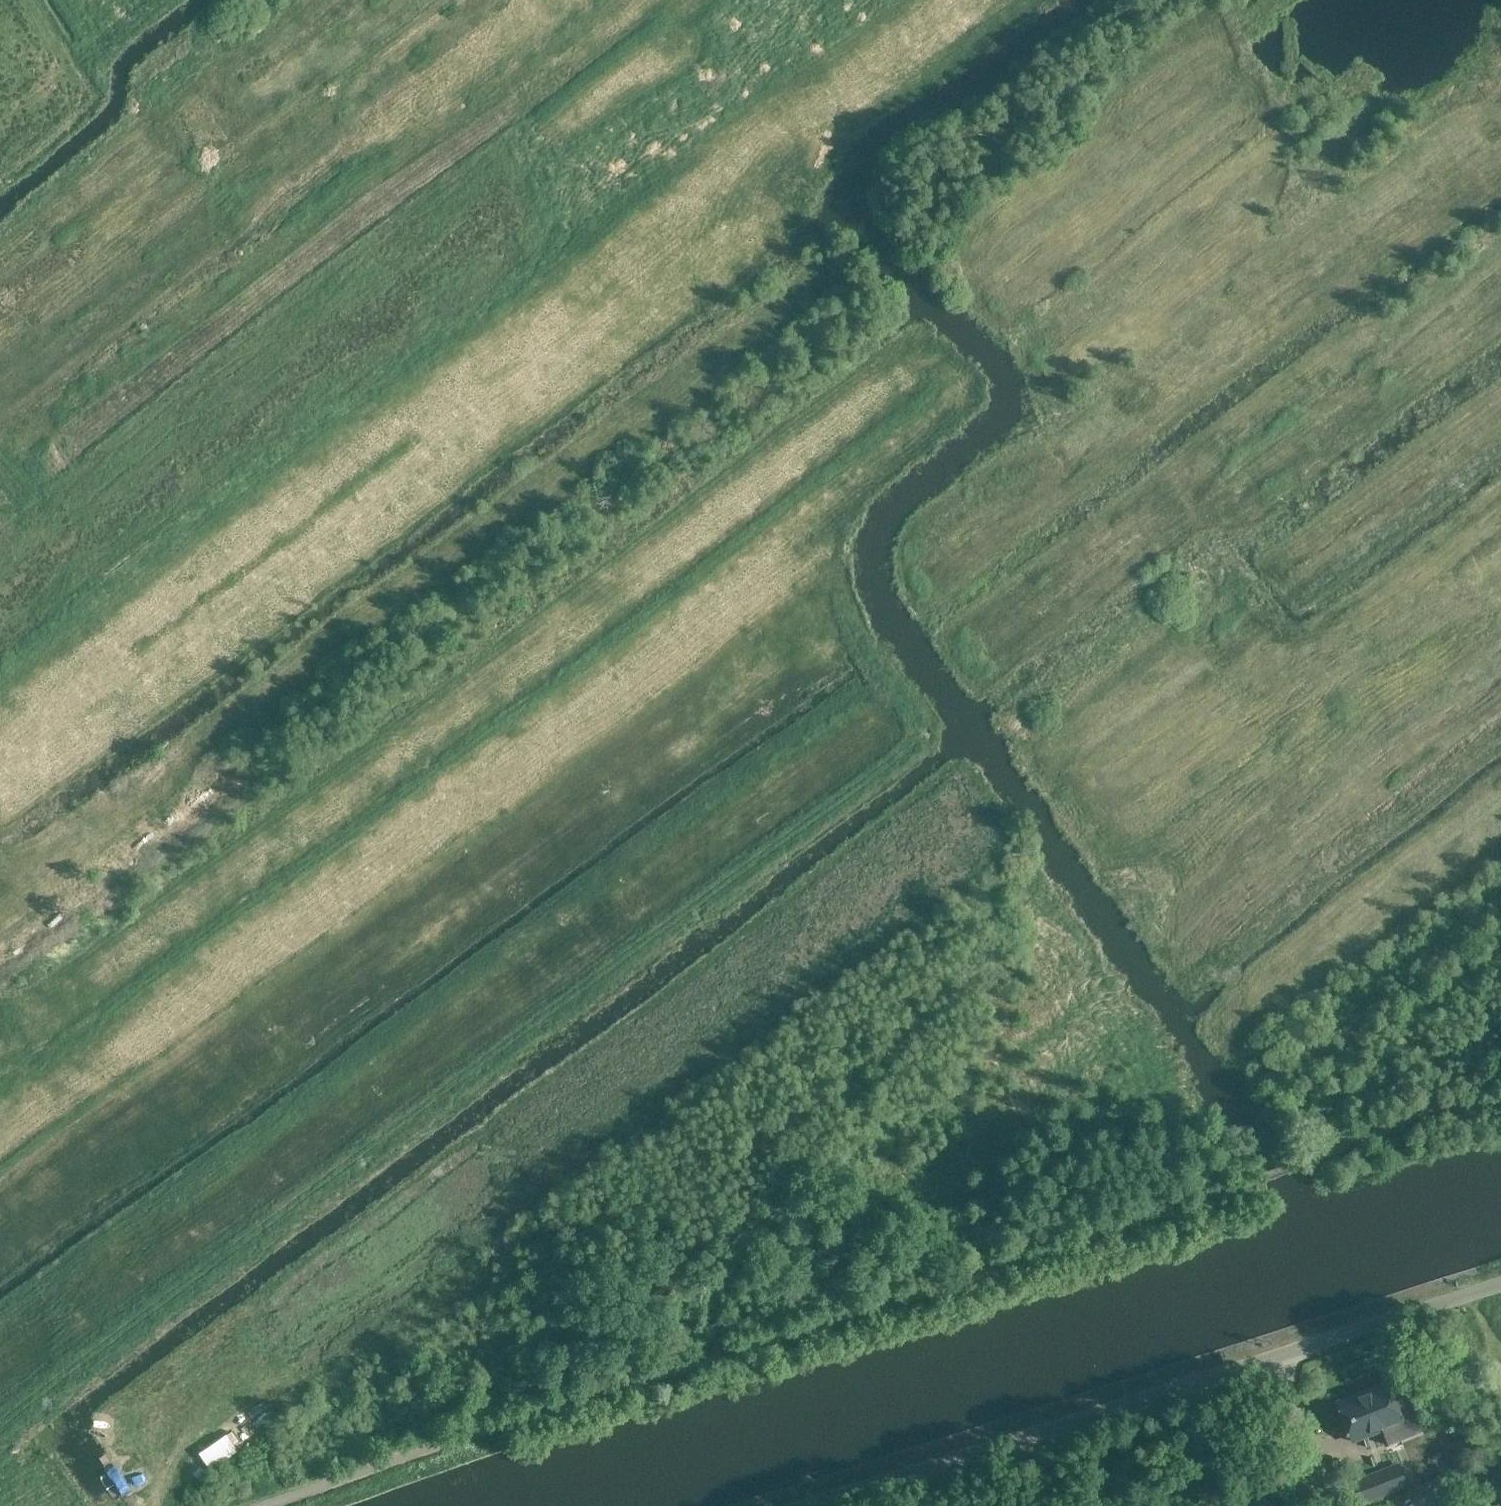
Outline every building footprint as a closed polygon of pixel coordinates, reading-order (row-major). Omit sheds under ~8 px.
[(1047,682),(1055,669),(1044,663),(1037,677),(1047,682)] [(1387,1383),(1337,1403),(1352,1441),(1381,1430),(1387,1445),(1389,1445),(1385,1435),(1421,1422),(1424,1431),(1426,1430),(1408,1384),(1390,1391),(1387,1383)] [(1196,1427),(1194,1421),(1182,1425),(1184,1431),(1196,1427)] [(1398,1464),(1353,1481),(1362,1504),(1407,1487),(1398,1464)]
